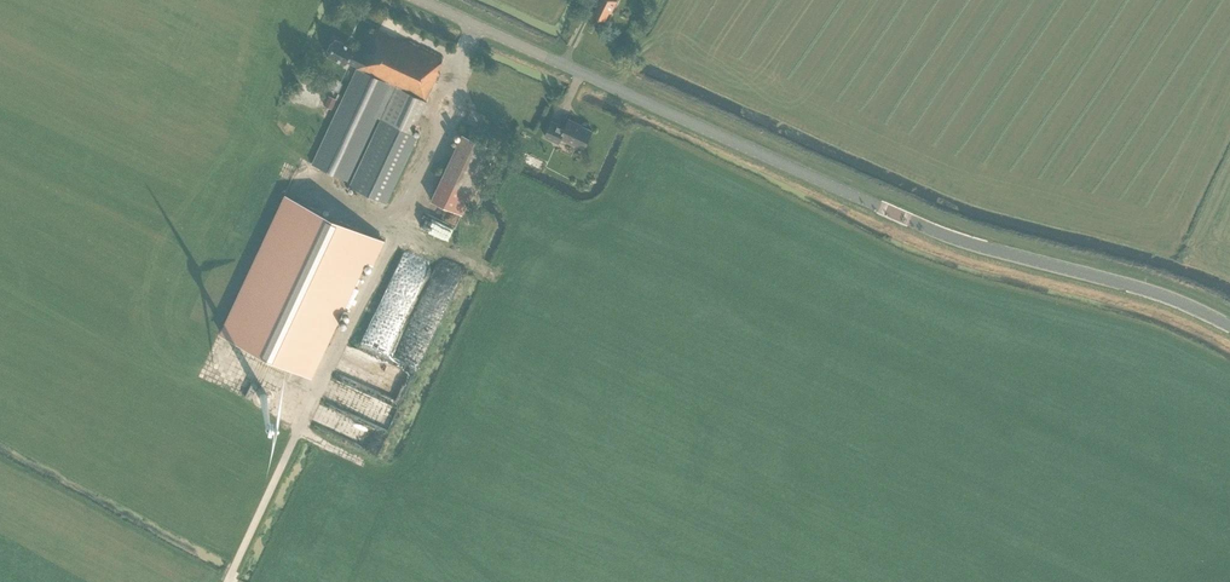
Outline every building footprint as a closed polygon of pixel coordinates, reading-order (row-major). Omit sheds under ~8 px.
[(617,0),(599,0),(593,13),(605,19),(609,10),(612,11),(617,0)] [(437,70),(442,59),(404,41),(403,42),(374,28),(363,53),(352,48),(352,47),(334,38),(326,55),(345,63),(346,61),(357,66),(356,67),(312,163),(347,180),(376,116),(380,118),(349,185),(385,202),(416,135),(411,132),(426,100),(425,99),(438,70),(437,70)] [(334,102),(327,99),(323,106),(330,110),(334,102)] [(569,119),(565,128),(552,122),(546,136),(559,142),(561,138),(577,145),(577,144),(585,147),(593,130),(582,125),(582,126),(577,124),(577,123),(569,119)] [(462,214),(493,147),(461,133),(431,199),(462,214)] [(382,241),(283,198),(217,337),(310,381),(363,265),(370,268),(382,241)] [(292,388),(286,386),(280,399),(286,402),(292,388)]
